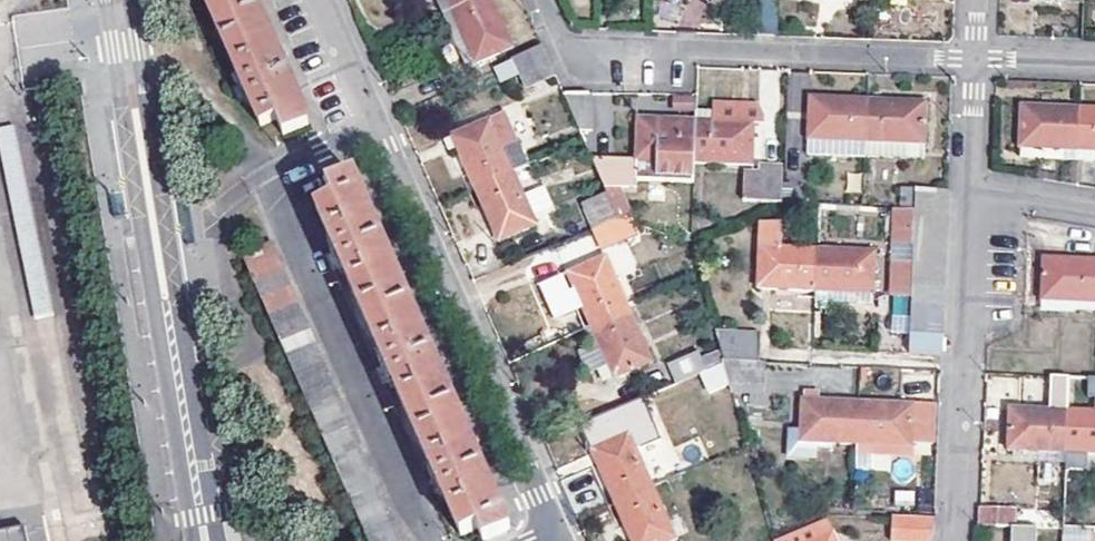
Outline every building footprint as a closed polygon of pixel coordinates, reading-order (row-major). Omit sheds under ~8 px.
[(229,92),(236,107),(241,106),(243,112),(250,110),(258,129),(276,123),(282,136),(308,124),(285,73),(253,0),(202,0),(237,81),(231,84),(234,90),(229,92)] [(448,0),(434,0),(441,15),(453,10),(448,0)] [(453,10),(476,0),(448,0),(453,10)] [(453,10),(468,46),(456,52),(464,69),(476,63),(515,46),(495,0),(476,0),(453,10)] [(758,34),(777,35),(778,0),(759,0),(758,34)] [(453,10),(441,15),(456,52),(468,46),(453,10)] [(522,74),(550,62),(542,45),(514,57),(522,74)] [(550,62),(522,74),(529,90),(557,78),(550,62)] [(590,92),(563,92),(580,131),(594,131),(590,92)] [(812,95),(810,140),(869,142),(870,98),(812,95)] [(870,98),(869,142),(927,144),(928,100),(870,98)] [(697,104),(696,119),(754,121),(765,122),(765,114),(754,106),(697,104)] [(1022,106),(1021,149),(1078,151),(1080,108),(1022,106)] [(1078,151),(1078,156),(1094,156),(1094,161),(1094,109),(1080,108),(1078,151)] [(451,134),(476,189),(515,171),(530,165),(506,110),(451,134)] [(635,161),(593,160),(606,188),(630,189),(631,178),(666,179),(667,162),(695,164),(696,119),(637,116),(635,161)] [(752,166),(754,121),(696,119),(695,164),(752,166)] [(12,131),(0,133),(0,157),(34,325),(52,322),(12,131)] [(869,142),(810,140),(810,154),(868,156),(869,142)] [(869,142),(868,156),(926,158),(927,144),(869,142)] [(1021,158),(1078,160),(1078,156),(1078,151),(1021,149),(1021,158)] [(785,203),(786,167),(765,166),(765,175),(747,174),(746,202),(785,203)] [(539,224),(515,171),(476,189),(499,242),(539,224)] [(374,371),(380,386),(386,384),(389,392),(395,389),(432,473),(426,475),(428,481),(423,484),(429,498),(435,496),(438,504),(444,501),(460,537),(477,530),(482,540),(485,540),(505,532),(483,484),(480,476),(429,361),(378,245),(349,181),(328,190),(333,201),(316,209),(331,247),(327,249),(330,256),(325,259),(332,275),(337,273),(340,279),(345,277),(381,359),(376,361),(379,369),(374,371)] [(917,190),(904,189),(904,206),(917,206),(917,190)] [(585,205),(596,229),(620,219),(609,195),(585,205)] [(916,223),(917,210),(897,209),(896,239),(916,239),(916,237),(916,223)] [(620,219),(596,229),(605,249),(638,234),(634,223),(620,219)] [(759,288),(818,290),(819,248),(784,246),(785,223),(762,222),(759,288)] [(240,257),(247,273),(277,259),(270,244),(240,257)] [(877,250),(819,248),(818,290),(875,292),(877,250)] [(607,255),(567,272),(591,326),(630,309),(607,255)] [(1042,300),(1094,302),(1094,260),(1043,257),(1042,300)] [(247,273),(253,286),(283,273),(277,259),(247,273)] [(894,292),(914,293),(914,286),(914,270),(915,264),(895,263),(894,292)] [(253,286),(259,301),(290,288),(283,273),(253,286)] [(290,288),(259,301),(265,315),(296,301),(290,288)] [(892,295),(891,332),(907,332),(908,296),(892,295)] [(1042,300),(1041,312),(1094,314),(1094,302),(1042,300)] [(265,315),(272,329),(302,316),(296,301),(265,315)] [(944,303),(913,302),(913,318),(944,320),(944,303)] [(630,309),(591,326),(608,364),(599,369),(605,383),(653,362),(630,309)] [(272,329),(278,344),(309,330),(302,316),(272,329)] [(944,320),(913,318),(912,335),(943,337),(944,320)] [(278,344),(284,358),(315,344),(309,330),(278,344)] [(719,335),(726,361),(762,363),(761,336),(719,335)] [(943,337),(912,335),(911,352),(942,353),(943,337)] [(315,344),(284,358),(291,373),(322,360),(315,344)] [(698,350),(667,363),(676,383),(707,369),(698,350)] [(291,373),(297,386),(328,373),(322,360),(291,373)] [(762,363),(726,361),(725,361),(733,392),(750,393),(749,407),(767,408),(768,393),(765,393),(766,363),(762,363)] [(297,386),(303,401),(334,387),(328,373),(297,386)] [(303,401),(309,415),(340,402),(334,387),(303,401)] [(858,442),(860,399),(802,397),(801,426),(800,440),(817,441),(858,442)] [(860,399),(858,442),(916,444),(918,402),(860,399)] [(309,415),(315,429),(346,416),(340,402),(309,415)] [(1008,450),(1013,450),(1067,452),(1068,410),(1010,407),(1008,450)] [(1067,452),(1094,454),(1094,411),(1068,410),(1067,452)] [(315,429),(322,443),(353,430),(346,416),(315,429)] [(659,439),(652,423),(591,450),(614,504),(653,487),(637,449),(659,439)] [(800,440),(801,426),(788,426),(787,454),(816,455),(817,441),(800,440)] [(322,443),(328,458),(359,445),(353,430),(322,443)] [(328,458),(335,473),(366,460),(359,445),(328,458)] [(1067,452),(1013,450),(1012,462),(1066,464),(1067,452)] [(1066,466),(1094,467),(1094,454),(1067,452),(1066,464),(1066,466)] [(366,460),(335,473),(342,488),(373,475),(366,460)] [(342,488),(348,502),(379,489),(373,475),(342,488)] [(614,504),(630,540),(677,540),(653,487),(614,504)] [(348,502),(354,517),(385,503),(379,489),(348,502)] [(920,500),(920,512),(931,512),(932,500),(920,500)] [(354,517),(360,531),(392,518),(385,503),(354,517)] [(981,507),(980,523),(1015,525),(1016,508),(981,507)] [(890,540),(915,540),(933,540),(936,518),(891,516),(890,540)] [(365,540),(373,540),(397,531),(392,518),(360,531),(365,540)] [(830,523),(789,540),(838,540),(830,523)] [(373,540),(402,540),(397,531),(373,540)] [(26,532),(0,537),(0,540),(27,540),(26,532)]
